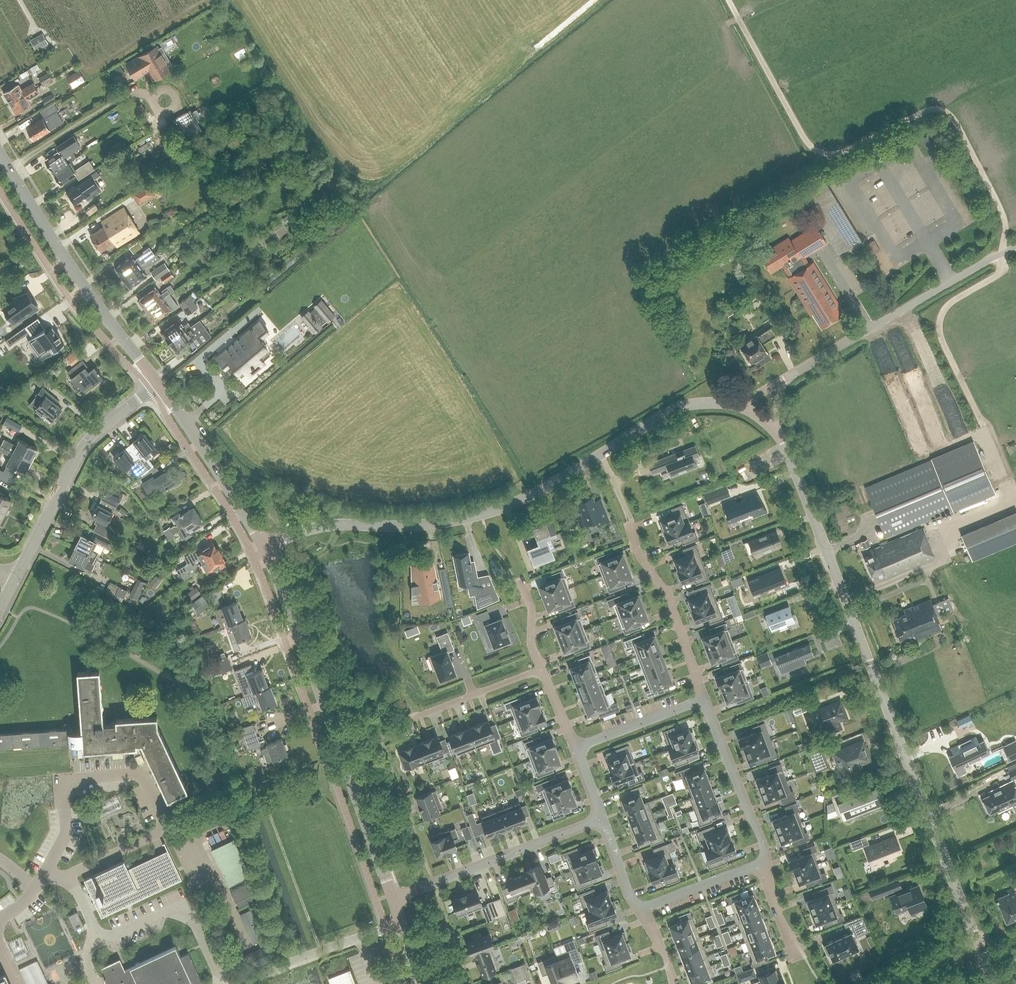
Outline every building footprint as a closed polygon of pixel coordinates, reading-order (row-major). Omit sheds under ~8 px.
[(43,33),(30,40),(36,51),(48,44),(43,33)] [(159,46),(127,65),(136,80),(148,72),(153,81),(174,68),(164,51),(162,52),(159,46)] [(35,72),(39,69),(37,65),(30,69),(35,78),(38,76),(35,72)] [(85,81),(80,71),(67,79),(72,89),(85,81)] [(43,85),(52,79),(48,73),(39,78),(43,85)] [(4,93),(10,104),(36,89),(33,84),(22,90),(19,84),(4,93)] [(39,93),(36,89),(10,104),(16,115),(31,106),(28,100),(39,93)] [(54,95),(44,100),(47,105),(57,99),(54,95)] [(34,140),(65,121),(59,111),(60,110),(56,103),(42,112),(45,118),(43,120),(42,119),(37,122),(37,123),(28,129),(31,134),(30,136),(32,139),(33,139),(34,140)] [(147,113),(141,103),(136,106),(141,116),(147,113)] [(190,110),(174,119),(185,140),(202,130),(190,110)] [(54,172),(71,161),(76,158),(71,150),(80,145),(74,136),(57,147),(61,152),(47,161),(54,172)] [(76,175),(78,180),(95,169),(89,161),(77,169),(71,161),(54,172),(61,184),(76,175)] [(91,176),(66,193),(74,205),(86,196),(88,199),(101,190),(93,179),(100,175),(97,171),(90,175),(91,176)] [(130,177),(119,182),(124,191),(135,186),(130,177)] [(148,183),(133,194),(139,204),(154,194),(148,183)] [(788,237),(759,255),(771,273),(783,266),(789,277),(788,278),(810,315),(812,313),(820,326),(826,322),(827,324),(842,315),(837,305),(839,304),(813,262),(809,265),(804,257),(826,244),(822,236),(826,233),(839,253),(861,240),(826,183),(804,197),(824,230),(820,233),(815,225),(790,241),(788,237)] [(124,207),(102,221),(104,225),(90,234),(100,250),(107,246),(109,250),(140,231),(124,207)] [(874,240),(865,245),(871,255),(880,250),(874,240)] [(138,242),(130,247),(134,253),(142,247),(138,242)] [(131,254),(115,266),(116,266),(116,268),(118,272),(119,271),(123,276),(149,257),(146,253),(136,260),(131,254)] [(149,257),(123,276),(126,281),(126,282),(128,285),(129,285),(130,286),(147,275),(143,269),(146,266),(147,267),(149,266),(159,259),(155,253),(149,257)] [(229,257),(222,262),(225,267),(232,262),(229,257)] [(152,271),(150,272),(156,279),(157,278),(160,276),(161,275),(169,270),(164,262),(152,271)] [(161,275),(160,276),(164,282),(165,281),(173,276),(169,270),(161,275)] [(175,289),(171,283),(163,289),(164,290),(160,293),(156,287),(139,298),(147,309),(170,292),(175,289)] [(13,298),(1,306),(1,307),(4,305),(15,321),(28,311),(30,314),(39,308),(27,292),(15,300),(13,298)] [(179,304),(170,292),(147,309),(154,319),(170,308),(171,310),(179,304)] [(194,302),(189,295),(178,303),(183,309),(194,302)] [(334,315),(321,300),(314,306),(316,307),(309,313),(308,311),(301,317),(314,332),(321,326),(320,325),(326,320),(327,321),(334,315)] [(183,309),(187,316),(198,308),(194,302),(183,309)] [(747,302),(739,307),(742,313),(750,309),(747,302)] [(733,307),(726,311),(729,316),(736,312),(733,307)] [(197,321),(193,316),(182,325),(178,319),(160,331),(162,333),(165,334),(166,337),(165,337),(167,340),(167,342),(197,321)] [(200,319),(197,321),(167,342),(169,343),(171,345),(172,345),(174,347),(175,350),(176,352),(192,340),(197,347),(211,335),(200,319)] [(252,326),(250,328),(251,329),(217,357),(225,368),(233,361),(239,368),(236,370),(237,371),(242,367),(250,377),(265,364),(257,354),(266,346),(260,339),(268,332),(259,321),(252,327),(252,326)] [(738,322),(733,325),(737,332),(743,328),(738,322)] [(29,324),(5,340),(10,346),(33,329),(29,324)] [(45,329),(28,341),(38,355),(48,348),(52,353),(64,344),(52,327),(47,331),(45,329)] [(743,345),(744,347),(742,348),(750,363),(758,358),(761,364),(770,358),(766,353),(767,353),(762,344),(776,336),(771,328),(757,337),(756,336),(743,345)] [(73,352),(66,358),(72,366),(80,360),(73,352)] [(102,376),(95,367),(89,372),(81,361),(67,372),(74,382),(71,384),(78,393),(84,394),(101,381),(99,379),(102,376)] [(46,380),(37,373),(32,379),(41,386),(46,380)] [(36,394),(37,395),(28,405),(41,416),(44,413),(52,419),(55,416),(55,417),(60,412),(59,411),(61,408),(55,403),(58,400),(42,386),(36,394)] [(954,390),(939,395),(953,436),(968,431),(954,390)] [(7,417),(4,423),(19,432),(22,425),(7,417)] [(144,433),(129,445),(140,458),(146,466),(148,469),(154,465),(149,459),(158,452),(154,447),(155,447),(144,433)] [(5,439),(2,446),(13,452),(30,461),(37,448),(20,439),(17,445),(5,439)] [(171,443),(166,447),(170,452),(175,448),(171,443)] [(886,538),(997,493),(976,443),(865,488),(886,538)] [(129,445),(114,457),(125,470),(131,465),(139,476),(148,469),(146,466),(140,458),(129,445)] [(652,475),(668,469),(671,476),(697,466),(691,451),(681,455),(679,451),(659,459),(663,470),(652,474),(652,475)] [(13,452),(3,471),(12,476),(15,469),(24,473),(30,461),(13,452)] [(144,481),(158,470),(155,465),(140,476),(144,481)] [(147,491),(158,484),(162,490),(176,481),(169,469),(155,479),(153,476),(141,483),(147,491)] [(108,509),(110,505),(115,508),(123,493),(107,485),(101,497),(102,498),(99,503),(103,505),(103,506),(108,509)] [(703,494),(707,505),(721,499),(717,489),(703,494)] [(4,511),(10,499),(3,495),(4,493),(0,491),(0,509),(4,511)] [(736,500),(723,505),(728,518),(747,510),(750,517),(753,516),(753,518),(767,513),(766,510),(757,496),(737,503),(736,500)] [(578,518),(585,516),(587,523),(600,518),(601,522),(608,519),(604,508),(597,510),(592,497),(579,502),(581,507),(575,510),(578,518)] [(93,530),(95,531),(113,540),(116,534),(107,523),(115,508),(110,505),(108,509),(103,506),(103,505),(99,503),(98,503),(92,515),(97,518),(94,522),(97,524),(93,530)] [(682,505),(670,510),(672,516),(661,520),(662,524),(660,525),(663,532),(689,522),(682,505)] [(119,511),(125,516),(129,512),(123,507),(119,511)] [(173,515),(173,516),(171,518),(174,524),(177,522),(178,524),(177,525),(175,525),(170,528),(169,527),(164,530),(169,539),(175,535),(174,534),(172,531),(198,515),(193,507),(181,515),(179,512),(178,512),(176,511),(174,512),(173,515)] [(703,516),(709,514),(707,508),(701,511),(703,516)] [(961,536),(972,562),(1015,543),(1015,513),(961,536)] [(198,515),(172,531),(174,534),(178,531),(182,538),(186,536),(186,535),(189,536),(191,535),(191,533),(192,532),(190,529),(202,522),(198,515)] [(534,567),(540,565),(555,559),(552,550),(555,549),(551,537),(557,535),(555,528),(552,520),(545,523),(546,524),(534,528),(541,547),(534,549),(537,557),(531,559),(534,567)] [(698,539),(695,532),(693,533),(689,522),(663,532),(666,539),(668,538),(669,542),(680,538),(683,544),(698,539)] [(867,551),(869,556),(864,558),(873,579),(884,574),(886,579),(934,559),(921,529),(867,551)] [(82,535),(76,547),(98,559),(99,557),(101,553),(99,552),(102,546),(109,549),(111,546),(113,541),(113,540),(95,531),(91,539),(82,535)] [(743,543),(743,544),(750,541),(756,558),(765,552),(780,546),(777,536),(775,537),(773,532),(743,543)] [(870,546),(868,540),(862,543),(865,549),(870,546)] [(122,546),(113,541),(111,546),(112,547),(120,551),(122,546)] [(202,562),(220,553),(218,549),(216,549),(212,541),(206,545),(207,546),(197,551),(196,550),(184,557),(188,564),(190,562),(193,567),(199,564),(198,564),(200,563),(200,564),(202,563),(202,562)] [(674,560),(678,571),(702,562),(696,545),(683,550),(685,556),(674,560)] [(98,559),(76,547),(69,560),(92,571),(97,561),(98,559)] [(726,550),(721,552),(725,563),(730,560),(726,550)] [(188,564),(186,565),(191,575),(196,572),(196,571),(200,569),(200,567),(203,565),(208,573),(219,567),(220,568),(225,565),(221,558),(222,556),(220,553),(202,562),(202,563),(200,564),(200,563),(198,564),(199,564),(193,567),(190,562),(188,564)] [(474,595),(478,594),(481,607),(499,599),(494,587),(482,593),(479,577),(477,577),(475,570),(474,570),(472,562),(470,563),(469,553),(453,556),(459,586),(468,584),(470,594),(474,593),(474,595)] [(597,564),(602,576),(626,566),(626,564),(627,564),(624,557),(623,557),(622,555),(609,559),(607,554),(596,558),(598,564),(597,564)] [(429,559),(411,563),(416,590),(418,601),(422,600),(441,596),(435,568),(431,569),(429,559)] [(696,584),(709,579),(702,562),(678,571),(676,571),(679,579),(681,578),(683,582),(694,578),(696,584)] [(158,570),(152,564),(147,568),(153,574),(158,570)] [(186,578),(191,575),(186,565),(180,568),(186,578)] [(609,593),(620,588),(618,583),(631,578),(630,575),(631,575),(628,568),(627,568),(626,566),(602,576),(606,587),(607,587),(609,593)] [(180,568),(176,570),(182,581),(186,578),(180,568)] [(787,585),(781,569),(760,577),(759,575),(747,579),(748,582),(753,595),(774,587),(775,590),(787,585)] [(541,589),(540,589),(542,596),(543,596),(544,598),(569,588),(564,577),(561,571),(550,576),(552,581),(540,586),(541,589)] [(155,588),(162,580),(156,575),(149,583),(155,588)] [(447,576),(441,577),(444,595),(450,594),(447,576)] [(741,577),(731,581),(733,588),(743,584),(741,577)] [(109,584),(106,590),(124,599),(128,591),(112,583),(111,584),(109,584)] [(687,604),(690,611),(716,601),(710,584),(697,589),(699,595),(688,599),(690,603),(687,604)] [(199,587),(188,595),(192,601),(203,594),(199,587)] [(546,607),(548,607),(549,609),(561,604),(564,610),(575,606),(573,600),(569,588),(544,598),(545,600),(544,600),(546,607)] [(607,601),(609,607),(613,605),(618,617),(642,607),(641,605),(643,605),(640,598),(639,598),(638,596),(625,601),(623,595),(607,601)] [(734,595),(727,597),(735,616),(736,616),(741,614),(734,595)] [(905,615),(892,620),(896,628),(894,629),(899,640),(913,635),(914,639),(942,628),(930,599),(903,610),(905,615)] [(206,600),(195,608),(199,614),(210,606),(206,600)] [(949,600),(935,606),(939,616),(953,610),(949,600)] [(716,601),(690,611),(693,618),(695,618),(697,622),(708,617),(710,623),(723,619),(716,601)] [(219,608),(214,610),(221,627),(223,627),(228,625),(243,619),(236,602),(219,608)] [(787,624),(795,621),(788,605),(765,614),(771,630),(779,627),(779,629),(788,626),(787,624)] [(625,634),(636,630),(634,624),(647,619),(646,616),(647,616),(644,609),(643,609),(642,607),(618,617),(622,628),(623,628),(625,634)] [(555,630),(558,637),(559,637),(560,639),(584,629),(580,618),(579,618),(577,612),(566,617),(568,622),(556,627),(557,630),(555,630)] [(501,646),(510,643),(506,633),(507,633),(505,628),(504,628),(501,619),(492,623),(489,616),(479,620),(485,636),(490,635),(494,646),(500,644),(501,646)] [(243,619),(228,625),(232,635),(229,636),(232,643),(251,636),(245,618),(243,619)] [(727,629),(725,623),(714,628),(716,634),(703,638),(704,641),(703,642),(706,648),(707,648),(708,650),(732,641),(728,629),(727,629)] [(408,630),(410,636),(422,631),(420,625),(408,630)] [(564,650),(577,646),(579,651),(590,647),(588,641),(589,641),(584,629),(560,639),(561,641),(560,641),(562,648),(563,648),(564,650)] [(444,653),(428,659),(433,671),(437,670),(441,680),(456,675),(447,652),(453,650),(447,634),(438,638),(444,653)] [(658,649),(656,643),(657,643),(655,637),(654,637),(653,637),(645,640),(643,634),(624,641),(627,648),(633,646),(637,657),(658,649)] [(708,652),(707,653),(710,659),(711,659),(712,662),(725,657),(727,663),(738,658),(736,652),(737,652),(732,641),(708,650),(708,652)] [(800,659),(813,654),(809,643),(774,657),(778,667),(786,665),(788,671),(803,665),(800,659)] [(609,644),(601,647),(605,657),(612,654),(609,644)] [(637,657),(641,668),(662,660),(658,649),(637,657)] [(767,652),(756,656),(760,668),(772,663),(767,652)] [(572,669),(570,669),(573,675),(574,675),(576,681),(593,674),(597,672),(592,660),(592,661),(590,655),(578,659),(581,665),(571,668),(572,669)] [(215,662),(217,668),(231,663),(228,657),(215,662)] [(641,668),(645,679),(667,671),(662,660),(641,668)] [(219,675),(233,669),(231,663),(217,668),(213,670),(215,675),(219,673),(219,675)] [(729,667),(731,673),(716,678),(719,686),(721,685),(723,690),(743,682),(747,680),(743,668),(742,668),(740,663),(729,667)] [(251,664),(236,669),(239,679),(238,679),(244,696),(248,695),(254,693),(253,693),(255,692),(268,687),(261,669),(254,672),(251,664)] [(77,672),(81,731),(71,732),(71,729),(0,734),(0,750),(83,745),(83,753),(137,749),(136,746),(141,746),(168,799),(188,789),(157,727),(156,717),(115,719),(115,722),(102,723),(99,671),(77,672)] [(645,679),(650,690),(646,692),(648,698),(664,692),(662,686),(671,682),(672,681),(670,675),(668,676),(667,671),(645,679)] [(576,681),(580,691),(597,684),(593,674),(576,681)] [(725,694),(723,695),(726,702),(731,701),(731,699),(740,696),(742,702),(753,697),(751,691),(747,693),(743,682),(723,690),(725,694)] [(580,691),(584,702),(605,694),(601,683),(597,684),(580,691)] [(244,696),(241,697),(245,707),(257,702),(259,702),(262,709),(277,704),(270,686),(268,687),(255,692),(253,693),(254,693),(248,695),(244,696)] [(767,686),(760,688),(763,696),(770,694),(767,686)] [(584,702),(586,707),(585,708),(587,714),(589,713),(589,714),(602,709),(605,717),(616,712),(613,705),(610,706),(605,694),(584,702)] [(539,710),(537,706),(540,705),(537,697),(522,703),(520,697),(504,703),(506,710),(510,708),(515,720),(539,710)] [(815,711),(815,712),(807,716),(811,728),(817,726),(818,728),(828,724),(830,730),(839,726),(837,720),(845,717),(841,708),(839,709),(837,704),(821,710),(821,709),(815,711)] [(804,705),(793,709),(795,716),(807,711),(804,705)] [(515,720),(519,731),(522,736),(533,732),(531,726),(546,721),(543,713),(540,714),(539,710),(515,720)] [(969,715),(957,720),(960,727),(973,722),(969,715)] [(238,725),(236,719),(229,721),(232,728),(238,725)] [(475,726),(469,729),(476,747),(489,742),(494,754),(502,751),(498,739),(501,738),(495,724),(490,726),(488,721),(482,724),(481,723),(474,726),(475,726)] [(743,747),(745,750),(771,740),(764,723),(753,727),(755,733),(739,739),(742,747),(743,747)] [(240,729),(242,735),(255,730),(253,724),(240,729)] [(663,732),(669,749),(693,740),(689,729),(682,732),(682,731),(678,733),(675,727),(663,732)] [(452,741),(446,743),(449,751),(450,754),(456,752),(457,755),(476,747),(469,729),(463,731),(463,730),(455,733),(456,734),(450,736),(452,741)] [(255,730),(242,735),(247,748),(260,743),(255,730)] [(444,756),(443,753),(449,751),(446,743),(445,740),(441,741),(439,736),(431,739),(431,738),(424,741),(424,742),(418,744),(425,763),(444,756)] [(552,739),(538,744),(535,738),(524,743),(526,749),(530,760),(554,750),(553,747),(555,746),(552,739)] [(267,763),(273,761),(274,765),(289,760),(281,739),(266,745),(267,748),(262,750),(267,763)] [(669,749),(676,766),(689,762),(686,755),(697,751),(696,747),(698,746),(695,739),(693,740),(669,749)] [(777,757),(771,740),(745,750),(746,753),(744,754),(747,762),(764,755),(766,761),(777,757)] [(952,758),(947,760),(957,780),(965,776),(962,769),(990,755),(984,743),(978,746),(975,740),(964,745),(965,747),(959,750),(958,748),(949,752),(952,758)] [(862,743),(834,754),(844,779),(861,772),(858,764),(869,760),(862,743)] [(1003,749),(1010,762),(1015,759),(1015,743),(1003,749)] [(412,746),(405,748),(405,749),(399,752),(401,755),(400,755),(403,763),(403,762),(406,770),(425,763),(418,744),(412,746)] [(611,772),(635,763),(628,745),(615,750),(618,756),(613,758),(607,761),(611,772)] [(829,767),(822,748),(807,754),(815,773),(829,767)] [(537,777),(549,773),(546,767),(559,763),(558,760),(559,759),(557,753),(555,753),(554,750),(530,760),(535,772),(537,777)] [(610,777),(613,784),(626,778),(629,785),(644,779),(641,772),(639,773),(635,763),(611,772),(613,776),(610,777)] [(772,775),(757,780),(761,791),(785,782),(787,781),(780,763),(778,764),(769,767),(772,775)] [(451,769),(454,778),(461,776),(458,766),(451,769)] [(686,788),(688,787),(708,780),(704,768),(693,772),(691,767),(675,773),(677,779),(682,777),(686,788)] [(1012,780),(1015,778),(1015,767),(1008,771),(1012,780)] [(245,779),(249,787),(256,784),(253,776),(245,779)] [(542,790),(546,802),(570,791),(569,788),(571,787),(568,780),(553,785),(551,780),(535,786),(538,792),(542,790)] [(712,790),(708,780),(688,787),(692,797),(712,790)] [(763,795),(761,795),(764,803),(780,797),(782,804),(794,799),(796,799),(793,791),(791,791),(787,781),(785,782),(761,791),(763,795)] [(622,800),(626,810),(644,804),(640,794),(645,792),(642,785),(631,790),(633,796),(622,800)] [(990,795),(982,798),(983,800),(983,802),(985,807),(986,807),(989,813),(997,809),(998,812),(1013,805),(1003,785),(989,792),(990,795)] [(845,793),(848,801),(839,805),(845,822),(856,818),(854,812),(873,805),(875,810),(885,807),(878,790),(863,796),(859,787),(845,793)] [(421,811),(422,810),(424,817),(443,809),(436,790),(417,797),(419,803),(418,804),(421,811)] [(690,798),(694,809),(716,801),(712,790),(692,797),(690,798)] [(565,815),(562,809),(563,808),(564,810),(570,807),(569,806),(575,804),(574,801),(575,801),(572,794),(571,794),(570,791),(546,802),(550,813),(551,813),(554,820),(565,815)] [(118,795),(96,805),(98,808),(102,817),(123,807),(120,799),(118,795)] [(720,812),(716,801),(694,809),(698,820),(697,820),(700,826),(712,822),(709,816),(720,812)] [(626,810),(630,822),(652,813),(648,802),(644,804),(626,810)] [(513,827),(521,825),(520,824),(526,821),(519,803),(500,810),(507,829),(513,827)] [(776,828),(777,832),(801,823),(802,823),(797,811),(799,811),(796,803),(785,807),(788,815),(771,821),(774,829),(776,828)] [(501,831),(507,829),(500,810),(481,817),(488,836),(494,834),(495,835),(502,832),(501,831)] [(473,813),(467,815),(471,826),(477,824),(473,813)] [(652,813),(630,822),(634,832),(656,824),(652,813)] [(777,836),(780,843),(795,837),(798,844),(809,840),(807,832),(805,833),(801,823),(777,832),(778,835),(777,836)] [(651,845),(663,840),(661,834),(660,834),(656,824),(634,832),(638,843),(649,839),(651,845)] [(462,829),(466,840),(472,838),(468,826),(462,829)] [(705,837),(710,848),(731,839),(727,828),(716,832),(713,826),(698,832),(701,839),(705,837)] [(459,838),(455,828),(449,830),(430,837),(433,845),(432,845),(435,852),(437,856),(443,853),(443,854),(450,851),(456,848),(453,840),(459,838)] [(854,850),(866,845),(863,837),(851,842),(854,850)] [(894,859),(892,854),(901,851),(897,841),(896,841),(895,837),(865,848),(867,853),(866,853),(870,861),(877,859),(879,864),(884,862),(885,863),(889,862),(888,861),(894,859)] [(731,839),(710,848),(705,850),(709,861),(707,862),(709,869),(727,862),(725,856),(729,855),(728,854),(736,852),(731,839)] [(647,873),(649,872),(673,863),(669,852),(675,850),(672,842),(653,849),(656,856),(645,860),(646,864),(644,865),(647,873)] [(813,852),(817,851),(814,845),(803,849),(805,855),(789,861),(792,869),(793,869),(795,872),(817,864),(813,852)] [(597,855),(595,848),(585,852),(581,853),(579,847),(561,854),(564,861),(567,860),(571,871),(597,861),(595,856),(597,855)] [(125,861),(84,881),(99,912),(102,918),(182,880),(171,856),(131,875),(125,861)] [(601,866),(599,866),(597,861),(571,871),(578,889),(593,883),(590,877),(604,872),(601,866)] [(680,879),(673,863),(649,872),(653,882),(660,880),(665,878),(667,884),(680,879)] [(825,873),(821,874),(817,864),(795,872),(796,875),(794,876),(797,884),(814,877),(816,883),(827,879),(825,873)] [(527,870),(528,871),(534,887),(538,896),(556,889),(551,877),(545,879),(540,865),(527,870)] [(503,889),(508,903),(516,900),(514,895),(534,887),(528,871),(507,880),(510,887),(503,889)] [(248,883),(231,891),(239,907),(256,899),(248,883)] [(886,885),(869,891),(872,899),(888,893),(889,893),(886,885)] [(890,896),(889,896),(896,912),(896,911),(898,915),(904,912),(902,909),(908,907),(911,913),(910,913),(911,914),(927,907),(923,897),(919,885),(917,886),(890,896)] [(810,909),(812,913),(836,903),(832,893),(834,892),(831,886),(820,890),(822,896),(806,902),(809,910),(810,909)] [(585,912),(612,902),(607,891),(596,895),(594,889),(579,895),(585,912)] [(1001,895),(1010,920),(1015,918),(1015,889),(1001,895)] [(476,891),(452,900),(459,916),(483,907),(476,891)] [(740,892),(727,897),(729,904),(731,903),(734,913),(756,905),(752,895),(742,898),(740,892)] [(507,915),(501,898),(487,903),(494,920),(507,915)] [(605,919),(616,914),(614,909),(616,908),(614,901),(612,902),(585,912),(590,924),(587,925),(590,932),(608,925),(605,919)] [(844,919),(842,913),(840,914),(836,903),(812,913),(813,916),(811,917),(814,924),(831,918),(833,924),(844,919)] [(738,923),(760,914),(756,905),(734,913),(738,923)] [(713,907),(712,908),(714,914),(716,920),(723,917),(721,912),(718,913),(716,908),(713,909),(713,907)] [(520,918),(516,908),(509,911),(513,921),(520,918)] [(239,914),(253,944),(265,939),(251,909),(239,914)] [(77,912),(69,916),(75,929),(83,925),(77,912)] [(692,918),(690,912),(678,916),(680,922),(692,918)] [(760,914),(738,923),(742,932),(763,924),(760,914)] [(723,917),(716,920),(719,925),(725,923),(723,917)] [(844,924),(848,933),(825,944),(826,945),(824,946),(827,953),(829,952),(833,960),(858,948),(854,938),(869,931),(863,917),(844,924)] [(670,926),(674,936),(696,928),(692,918),(680,922),(670,926)] [(714,921),(707,923),(709,929),(716,927),(714,921)] [(763,924),(742,932),(745,942),(767,933),(763,924)] [(699,937),(696,928),(674,936),(678,946),(699,937)] [(596,936),(602,953),(626,944),(624,940),(627,939),(624,932),(611,937),(608,931),(596,936)] [(722,933),(724,939),(730,936),(728,931),(722,933)] [(473,940),(467,942),(472,955),(475,954),(476,956),(492,950),(491,948),(494,947),(489,934),(483,937),(482,935),(481,933),(471,937),(472,939),(473,940)] [(749,951),(771,943),(767,933),(745,942),(749,951)] [(712,937),(715,942),(721,940),(719,934),(712,937)] [(678,946),(681,955),(703,947),(699,937),(678,946)] [(574,940),(554,948),(557,955),(567,982),(568,981),(569,983),(577,981),(576,978),(578,978),(572,964),(582,960),(577,948),(574,940)] [(717,948),(723,946),(721,940),(715,942),(717,948)] [(629,951),(631,950),(628,943),(626,944),(602,953),(606,964),(603,965),(606,972),(622,966),(619,960),(630,955),(629,951)] [(771,943),(749,951),(752,961),(751,961),(753,967),(767,962),(764,956),(774,953),(771,943)] [(269,944),(243,956),(249,970),(275,958),(269,944)] [(189,954),(181,957),(176,946),(131,967),(125,970),(120,958),(101,967),(106,978),(105,979),(107,983),(203,983),(189,954)] [(685,965),(707,956),(703,947),(681,955),(685,965)] [(492,950),(476,956),(483,975),(499,969),(492,950)] [(726,953),(720,956),(722,961),(728,959),(726,953)] [(549,973),(553,983),(563,983),(567,983),(566,982),(567,982),(557,955),(538,963),(543,975),(549,973)] [(685,965),(689,974),(710,966),(707,956),(685,965)] [(19,969),(26,983),(48,983),(37,961),(19,969)] [(530,976),(525,964),(512,969),(517,981),(530,976)] [(689,974),(692,983),(714,976),(710,966),(689,974)] [(752,969),(736,975),(739,983),(755,977),(752,969)] [(350,970),(330,978),(332,983),(355,983),(350,970)] [(388,979),(386,971),(379,973),(382,981),(388,979)] [(595,971),(588,974),(591,981),(598,978),(595,971)] [(782,977),(777,979),(774,971),(759,976),(761,979),(751,983),(784,983),(782,977)] [(6,973),(0,976),(0,983),(11,983),(6,973)]
